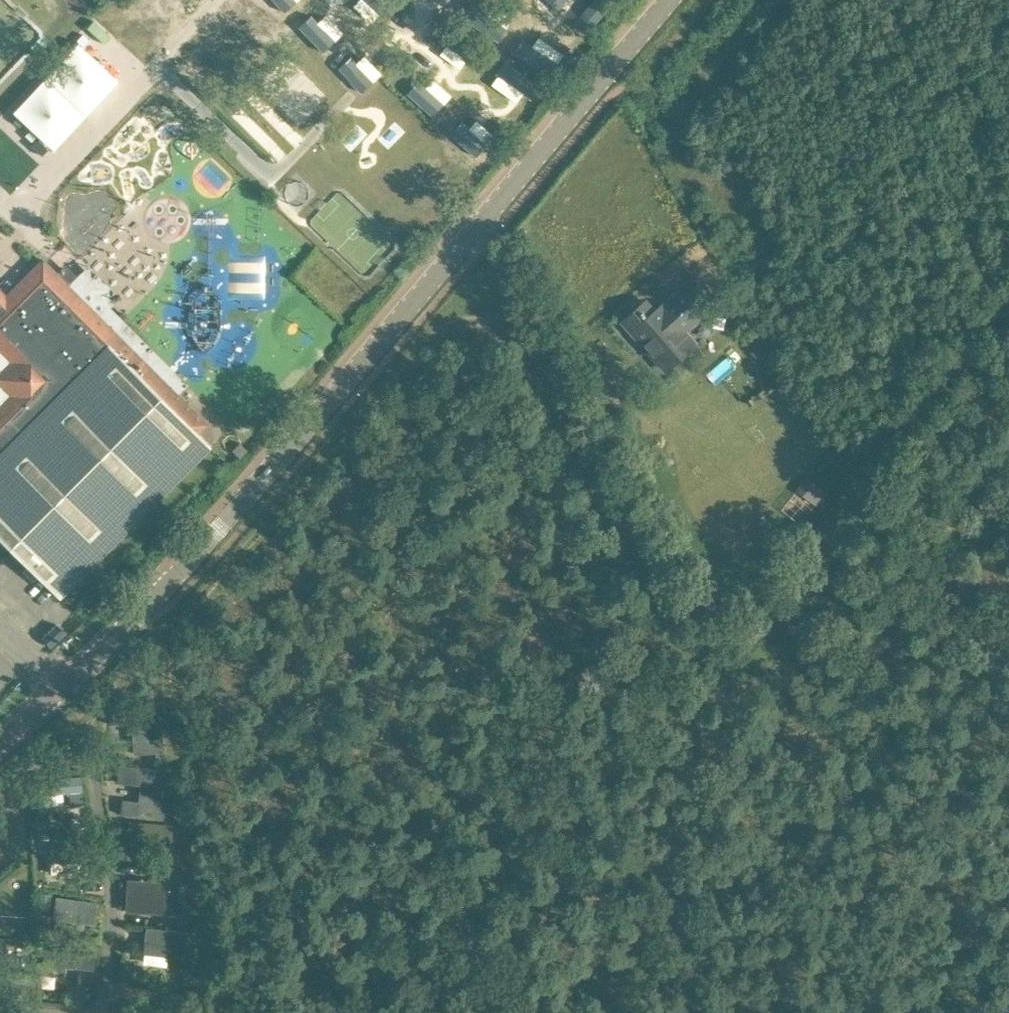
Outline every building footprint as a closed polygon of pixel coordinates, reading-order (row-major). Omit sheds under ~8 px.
[(284,12),(296,0),(273,0),(284,12)] [(380,14),(388,20),(398,8),(389,0),(364,0),(380,14)] [(579,18),(591,29),(615,2),(613,0),(594,0),(579,18)] [(472,4),(463,17),(499,41),(508,27),(507,27),(481,10),(472,4)] [(310,15),(298,26),(322,52),(334,41),(334,40),(317,22),(310,15)] [(456,31),(446,45),(447,46),(467,59),(475,64),(484,50),(456,31)] [(523,39),(514,52),(549,76),(558,63),(533,46),(523,39)] [(350,56),(338,68),(362,93),(374,81),(357,63),(350,56)] [(506,61),(497,74),(499,75),(524,93),(531,98),(540,86),(506,61)] [(418,81),(408,93),(434,116),(445,104),(426,88),(418,81)] [(462,121),(451,134),(477,157),(488,144),(470,128),(462,121)] [(59,597),(211,445),(197,432),(207,423),(42,259),(5,295),(0,290),(0,538),(59,597)] [(720,302),(710,290),(697,275),(648,318),(639,308),(624,321),(667,370),(696,343),(686,332),(720,302)] [(239,443),(232,450),(239,457),(247,450),(239,443)] [(780,509),(801,526),(827,495),(806,478),(780,509)] [(145,708),(108,709),(109,727),(126,727),(126,733),(132,733),(133,753),(158,752),(157,743),(146,743),(145,708)] [(120,814),(157,818),(168,819),(169,803),(156,801),(160,766),(134,763),(134,767),(120,765),(118,782),(141,784),(139,801),(122,800),(120,814)] [(81,775),(40,779),(41,795),(42,794),(62,793),(69,792),(70,806),(84,805),(81,775)] [(46,812),(34,813),(36,824),(47,823),(46,812)] [(129,844),(128,848),(131,852),(136,852),(139,850),(170,851),(172,825),(134,822),(132,841),(129,844)] [(93,846),(51,846),(51,873),(83,873),(83,872),(84,872),(84,877),(94,877),(93,846)] [(176,856),(168,858),(170,874),(179,873),(176,856)] [(128,880),(126,910),(162,913),(164,882),(128,880)] [(168,888),(166,912),(183,913),(183,902),(179,901),(180,888),(168,888)] [(38,893),(38,909),(51,909),(51,893),(38,893)] [(56,897),(53,918),(94,923),(97,902),(56,897)] [(146,939),(145,953),(167,956),(166,965),(182,967),(182,984),(192,984),(193,970),(191,957),(189,958),(188,955),(186,955),(187,932),(156,928),(155,940),(146,939)] [(46,948),(44,964),(91,969),(93,954),(46,948)] [(26,1000),(28,985),(34,986),(36,972),(0,968),(0,997),(26,1000)] [(81,973),(80,984),(93,986),(95,974),(81,973)] [(173,1012),(188,1012),(189,1004),(174,1002),(173,1012)]
